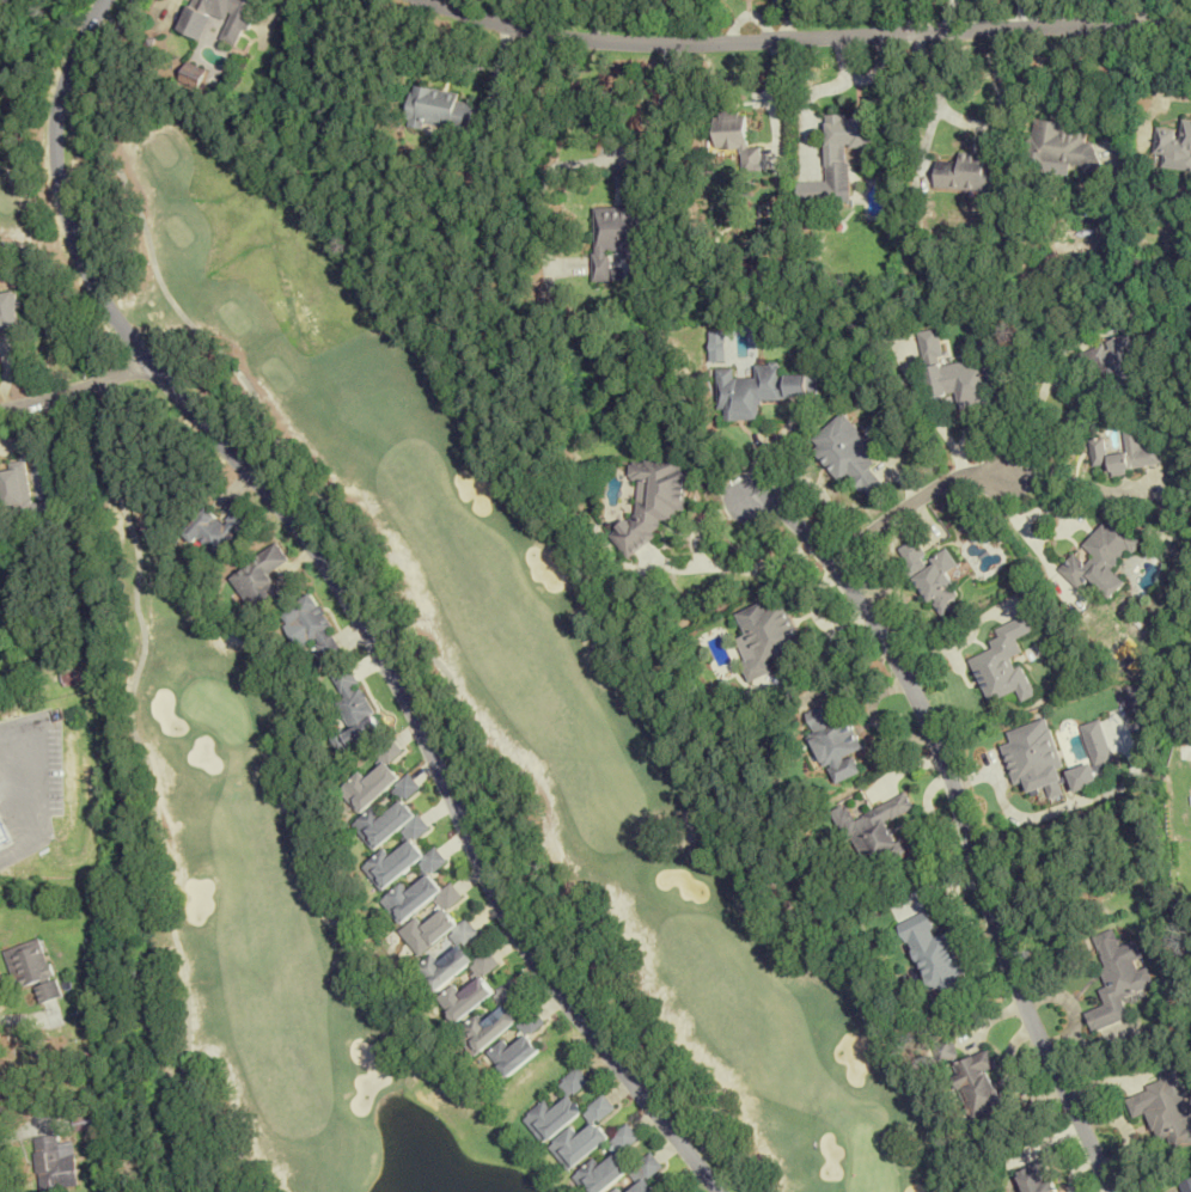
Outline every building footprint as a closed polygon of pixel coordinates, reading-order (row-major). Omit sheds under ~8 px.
[(178,31),(200,42),(213,17),(227,24),(219,39),(236,48),(259,0),(193,0),(178,31)] [(178,81),(197,90),(206,71),(187,62),(178,81)] [(460,94),(413,85),(406,123),(469,134),(475,104),(459,101),(460,94)] [(715,149),(742,148),(742,168),(761,168),(761,148),(747,148),(746,112),(714,112),(715,149)] [(841,147),(873,147),(874,116),(826,116),(825,166),(841,166),(841,147)] [(1032,120),(1024,161),(1086,172),(1091,144),(1084,142),(1086,130),(1032,120)] [(1161,155),(1159,168),(1189,171),(1190,158),(1190,121),(1178,120),(1177,130),(1154,128),(1151,154),(1161,155)] [(958,162),(935,161),(934,188),(993,191),(995,156),(958,154),(958,162)] [(610,280),(610,255),(641,255),(641,208),(594,207),(593,280),(610,280)] [(17,331),(14,293),(0,294),(0,332),(17,331)] [(918,332),(928,398),(955,394),(958,410),(991,405),(988,387),(1006,384),(1001,347),(985,349),(986,358),(943,365),(937,329),(918,332)] [(1084,370),(1094,367),(1105,401),(1137,390),(1124,349),(1130,347),(1126,335),(1078,351),(1084,370)] [(815,375),(780,376),(780,363),(754,364),(754,379),(734,379),(734,369),(716,370),(717,411),(723,411),(723,422),(759,421),(758,399),(816,398),(815,375)] [(876,453),(841,414),(811,441),(816,447),(811,451),(838,481),(847,474),(870,500),(886,486),(865,462),(876,453)] [(1159,465),(1154,428),(1122,432),(1124,450),(1105,452),(1103,439),(1087,441),(1091,470),(1109,468),(1109,471),(1159,465)] [(636,512),(608,532),(625,557),(656,536),(658,519),(675,520),(675,512),(684,507),(686,476),(680,467),(681,462),(647,459),(642,463),(630,462),(629,481),(638,482),(636,512)] [(26,467),(0,470),(0,483),(5,524),(65,517),(63,497),(30,501),(26,467)] [(218,558),(254,517),(240,504),(224,521),(206,505),(185,529),(218,558)] [(1057,570),(1078,590),(1088,579),(1108,599),(1125,581),(1112,569),(1139,541),(1111,514),(1057,570)] [(897,548),(937,616),(951,608),(947,602),(959,595),(944,571),(955,564),(946,549),(927,560),(914,538),(897,548)] [(288,558),(277,542),(230,575),(256,612),(283,593),(269,572),(288,558)] [(344,649),(313,592),(287,606),(318,663),(344,649)] [(736,612),(746,634),(736,638),(746,661),(742,663),(749,680),(774,670),(769,658),(803,643),(785,601),(767,608),(763,600),(736,612)] [(987,702),(1014,690),(1019,701),(1034,695),(1020,665),(1014,667),(1009,657),(1021,652),(1015,639),(1032,631),(1025,614),(992,629),(998,643),(967,657),(987,702)] [(382,729),(350,664),(331,673),(343,697),(336,701),(348,725),(330,734),(338,751),(382,729)] [(813,734),(832,783),(861,772),(853,751),(862,747),(849,715),(837,720),(829,701),(805,711),(814,734),(813,734)] [(400,778),(388,763),(403,751),(392,737),(375,751),(384,762),(365,778),(359,771),(338,788),(358,812),(400,778)] [(0,767),(0,820),(17,814),(0,767)] [(393,788),(405,800),(420,786),(408,773),(393,788)] [(914,808),(905,791),(854,819),(845,803),(833,809),(866,867),(901,848),(887,823),(914,808)] [(382,890),(418,859),(430,874),(446,860),(434,846),(424,855),(413,842),(428,828),(402,798),(381,816),(372,806),(351,824),(374,850),(399,828),(409,839),(389,856),(382,848),(361,866),(382,890)] [(380,899),(398,923),(434,896),(443,908),(422,925),(416,918),(399,930),(418,955),(449,931),(459,945),(436,962),(433,957),(417,968),(433,991),(472,962),(461,946),(478,933),(467,918),(456,926),(445,911),(463,898),(452,883),(441,891),(428,874),(407,890),(402,883),(380,899)] [(886,897),(934,996),(958,984),(955,978),(970,971),(950,930),(938,935),(920,898),(929,894),(922,879),(886,897)] [(1092,1031),(1129,1017),(1121,996),(1154,984),(1147,966),(1138,970),(1135,961),(1143,958),(1136,940),(1119,946),(1112,929),(1093,936),(1105,969),(1101,971),(1107,987),(1099,990),(1105,1005),(1085,1012),(1092,1031)] [(58,997),(41,938),(2,949),(14,989),(34,984),(39,1002),(58,997)] [(497,967),(491,951),(474,958),(480,974),(497,967)] [(460,993),(453,984),(436,998),(456,1022),(493,992),(479,976),(460,993)] [(521,992),(510,979),(495,991),(507,1004),(521,992)] [(517,1020),(504,1004),(483,1022),(476,1014),(461,1027),(480,1050),(517,1020)] [(503,1039),(487,1052),(506,1076),(539,1050),(526,1033),(509,1047),(503,1039)] [(991,1069),(998,1066),(991,1049),(960,1061),(951,1037),(936,1043),(944,1064),(950,1062),(973,1119),(1005,1106),(991,1069)] [(545,1100),(523,1117),(542,1143),(584,1111),(571,1095),(590,1081),(579,1067),(558,1083),(568,1096),(551,1108),(545,1100)] [(1133,1117),(1149,1111),(1166,1153),(1190,1144),(1190,1103),(1179,1072),(1124,1093),(1133,1117)] [(609,1138),(597,1122),(615,1108),(605,1094),(583,1112),(592,1123),(578,1134),(572,1126),(547,1145),(567,1171),(609,1138)] [(584,1191),(601,1191),(634,1165),(623,1151),(639,1137),(628,1124),(610,1139),(618,1149),(599,1165),(594,1158),(571,1176),(584,1191)] [(77,1186),(73,1141),(58,1143),(57,1134),(33,1137),(38,1190),(77,1186)] [(648,1179),(662,1165),(651,1153),(636,1166),(648,1179)] [(1018,1191),(1060,1191),(1047,1159),(1011,1173),(1018,1191)] [(644,1177),(626,1191),(655,1191),(644,1177)] [(1180,1181),(1184,1191),(1190,1191),(1190,1177),(1180,1181)]
